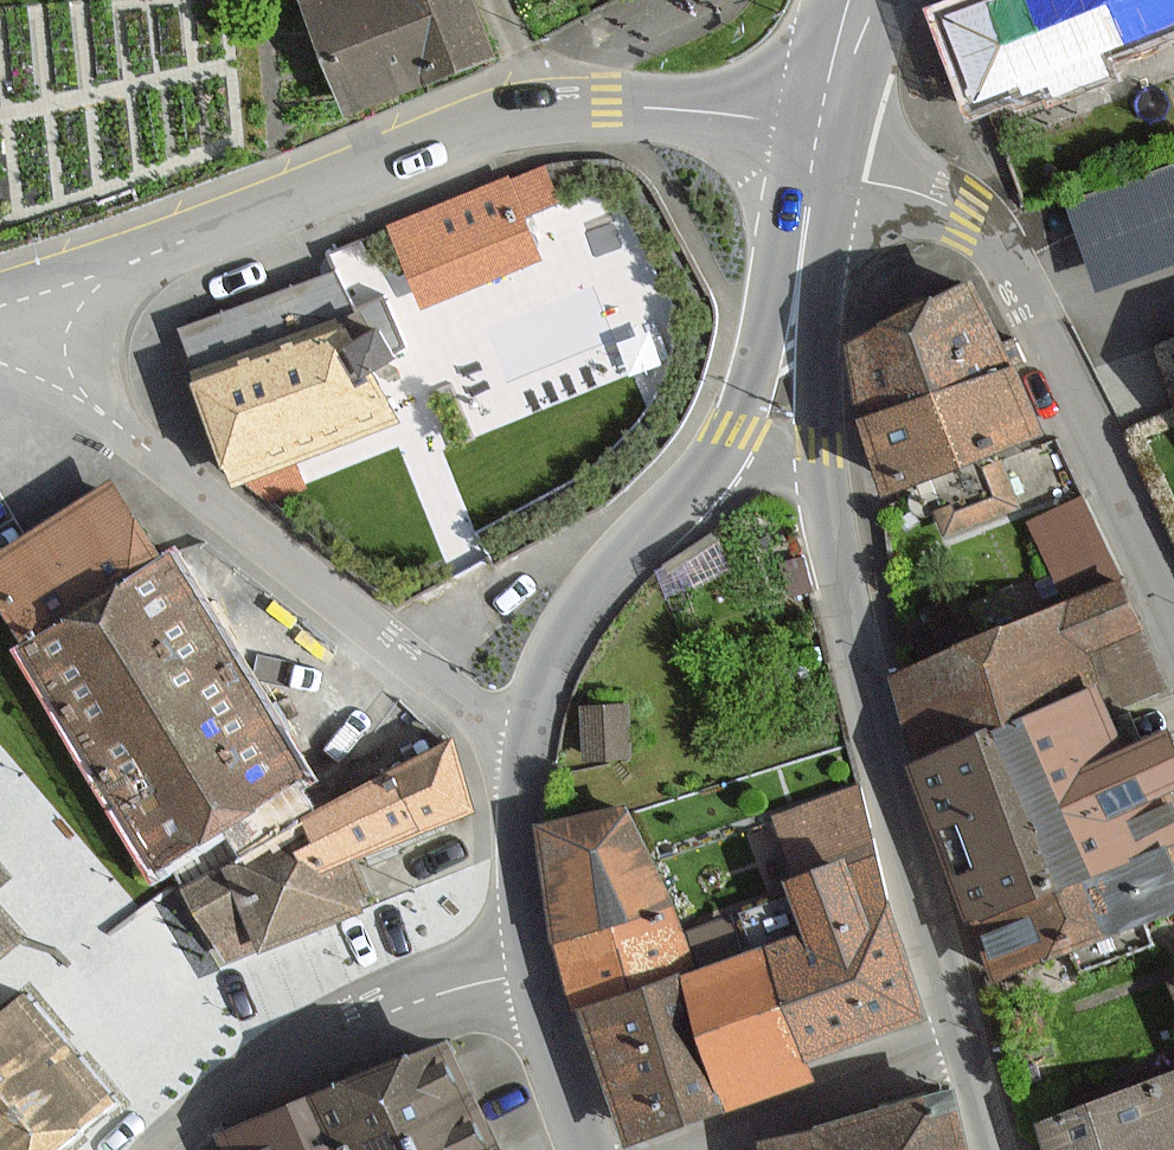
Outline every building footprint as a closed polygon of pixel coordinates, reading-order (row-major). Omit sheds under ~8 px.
[(474,0),(323,0),(310,5),(351,107),(427,77),(494,51),(474,0)] [(932,19),(964,105),(1015,86),(1023,108),(1112,75),(1105,55),(1173,30),(1173,0),(983,0),(932,19)] [(543,162),(385,232),(425,322),(550,267),(529,218),(562,204),(543,162)] [(1076,207),(1104,284),(1173,259),(1173,172),(1076,207)] [(850,350),(862,421),(1011,371),(963,292),(850,350)] [(340,329),(199,387),(231,482),(391,419),(340,329)] [(1007,442),(1033,431),(1011,371),(862,421),(887,491),(931,473),(1007,442)] [(0,550),(0,610),(22,646),(158,866),(170,859),(298,781),(308,775),(171,551),(155,561),(143,541),(109,486),(0,550)] [(1111,736),(1100,710),(1158,687),(1135,631),(1118,588),(1060,612),(900,676),(932,755),(918,760),(953,847),(982,919),(986,917),(1008,973),(1154,915),(1173,907),(1173,831),(1159,793),(1173,787),(1173,765),(1163,739),(1119,756),(1111,736)] [(187,889),(225,963),(262,947),(355,907),(338,867),(380,849),(469,811),(451,744),(316,817),(322,831),(229,871),(187,889)] [(806,934),(761,949),(694,971),(673,908),(623,808),(541,828),(557,946),(578,1010),(623,1144),(683,1124),(724,1110),(806,1083),(798,1059),(858,1039),(927,1016),(874,857),(852,793),(776,819),(798,883),(789,885),(806,934)] [(0,861),(0,886),(13,875),(0,861)] [(21,929),(0,905),(0,948),(21,929)] [(29,989),(0,1014),(0,1149),(63,1149),(123,1100),(29,989)] [(447,1044),(316,1097),(225,1133),(232,1149),(491,1149),(475,1111),(447,1044)] [(1122,1098),(1039,1130),(1047,1149),(1173,1149),(1173,1077),(1122,1098)] [(932,1096),(787,1149),(952,1149),(932,1096)]
